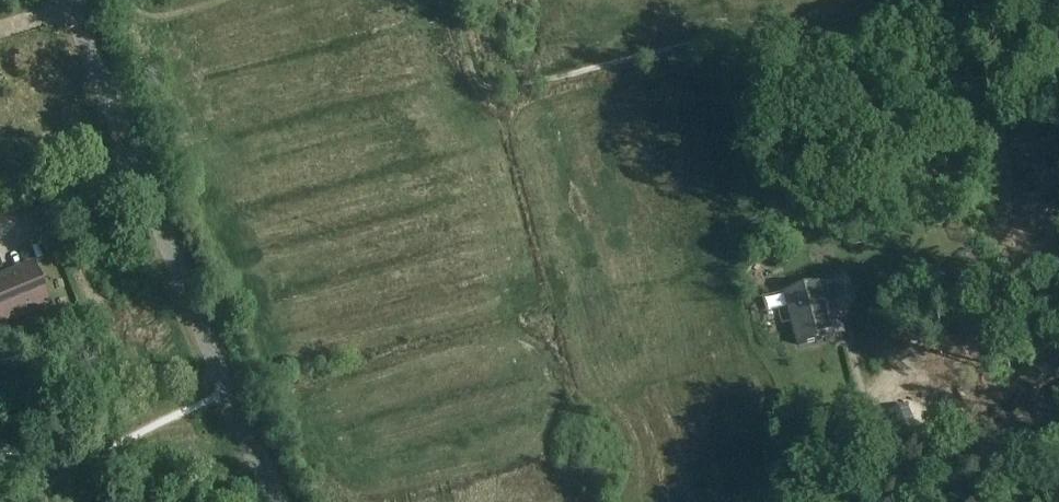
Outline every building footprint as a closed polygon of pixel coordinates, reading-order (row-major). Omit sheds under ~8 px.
[(50,308),(32,266),(0,279),(0,328),(50,308)] [(749,320),(769,313),(758,281),(738,287),(749,320)] [(831,319),(822,284),(788,292),(796,322),(790,324),(796,346),(840,334),(836,317),(831,319)] [(900,440),(919,433),(909,407),(890,414),(899,437),(900,440)] [(878,466),(904,460),(899,437),(872,443),(878,466)]
